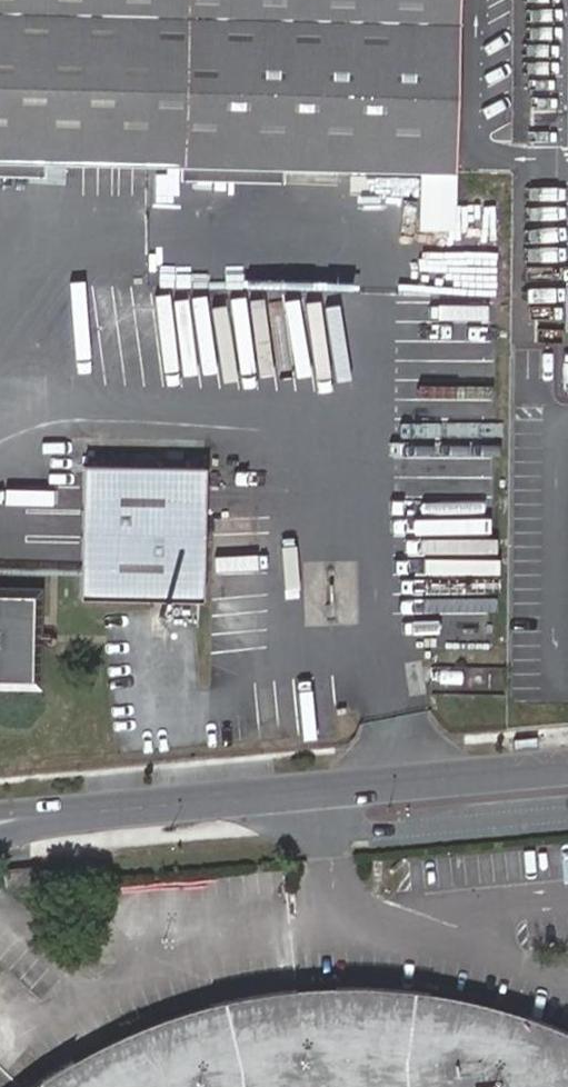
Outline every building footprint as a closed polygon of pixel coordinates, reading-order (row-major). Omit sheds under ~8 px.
[(460,165),(461,0),(0,0),(0,158),(460,165)] [(204,471),(84,470),(81,602),(203,605),(204,471)] [(37,597),(0,596),(0,684),(36,685),(37,597)] [(8,888),(35,885),(34,870),(7,872),(8,888)] [(528,1019),(481,1004),(415,992),(347,987),(293,990),(247,998),(194,1010),(136,1030),(88,1053),(32,1086),(567,1086),(567,1035),(528,1019)]
